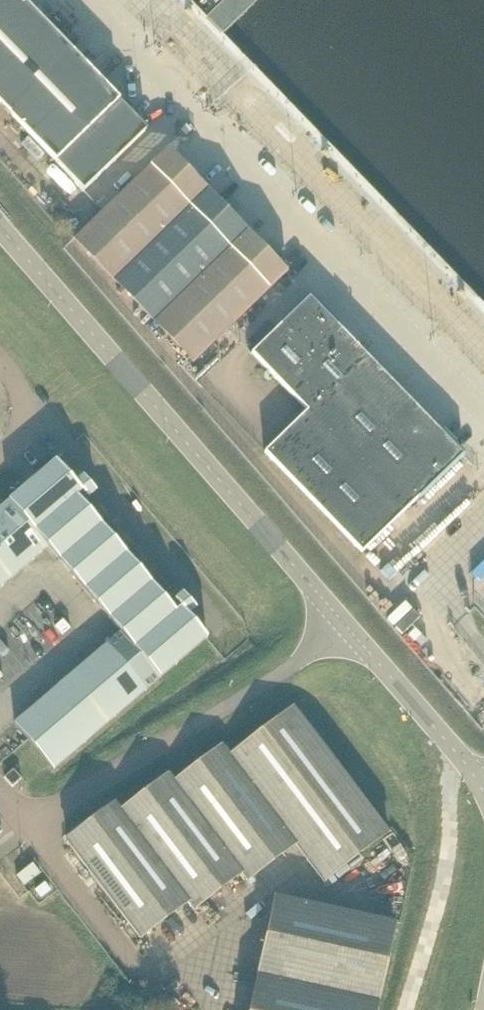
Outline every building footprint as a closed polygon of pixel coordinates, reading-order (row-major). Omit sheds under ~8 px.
[(147,130),(21,0),(0,0),(0,106),(83,191),(147,130)] [(166,150),(75,239),(115,279),(206,191),(166,150)] [(206,191),(115,279),(154,321),(246,232),(206,191)] [(286,273),(246,232),(154,321),(194,362),(286,273)] [(310,297),(252,354),(307,411),(366,355),(310,297)] [(307,411),(265,453),(362,553),(463,456),(366,355),(307,411)] [(76,484),(56,461),(9,502),(28,525),(47,547),(121,633),(160,678),(207,638),(188,615),(196,609),(183,594),(175,600),(88,499),(96,492),(83,477),(76,484)] [(28,525),(9,502),(0,509),(0,549),(28,525)] [(47,547),(28,525),(0,549),(0,553),(17,573),(47,547)] [(17,573),(0,553),(0,588),(17,573)] [(388,560),(380,567),(393,583),(402,576),(388,560)] [(160,678),(121,633),(90,659),(129,704),(160,678)] [(40,634),(31,644),(46,657),(54,647),(40,634)] [(84,743),(129,704),(90,659),(46,697),(84,743)] [(46,697),(15,724),(54,769),(84,743),(46,697)] [(324,881),(389,832),(294,708),(231,757),(230,757),(296,844),(295,844),(296,844),(298,843),(309,858),(307,859),(324,881)] [(230,757),(231,757),(223,746),(175,782),(175,783),(242,872),(242,873),(248,880),(295,844),(296,844),(230,757)] [(175,783),(175,782),(169,775),(122,811),(121,812),(189,901),(188,901),(194,909),(242,873),(242,872),(175,783)] [(121,812),(122,811),(116,804),(67,841),(141,938),(188,901),(189,901),(121,812)] [(378,1001),(395,922),(276,896),(259,975),(378,1001)] [(378,1001),(259,975),(251,1009),(376,1009),(378,1001)]
